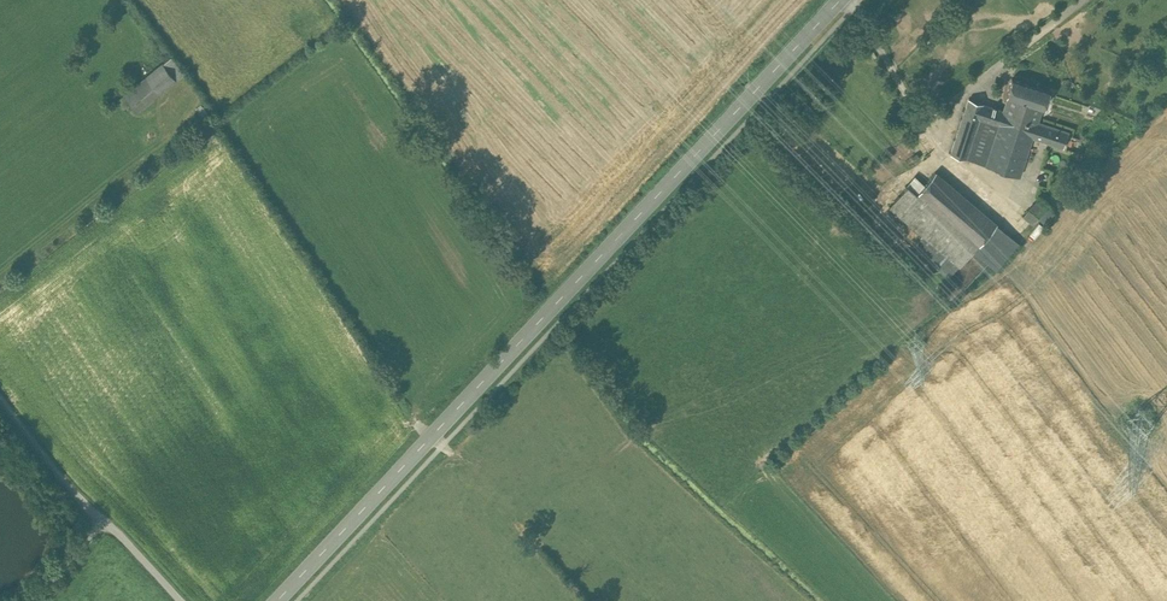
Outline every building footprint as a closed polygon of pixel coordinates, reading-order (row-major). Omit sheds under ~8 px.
[(158,61),(114,96),(121,105),(128,100),(135,109),(172,78),(158,61)] [(1047,107),(1010,91),(1004,107),(1006,108),(1037,121),(1040,122),(1047,107)] [(1000,122),(966,108),(943,161),(957,167),(974,128),(994,137),(1000,122)] [(1000,122),(994,137),(977,176),(1008,189),(1025,151),(1031,136),(1037,121),(1006,108),(1000,122)] [(994,137),(974,128),(957,167),(977,176),(994,137)] [(1062,149),(1031,136),(1025,151),(1056,164),(1062,149)] [(982,241),(929,180),(909,198),(962,258),(982,241)] [(909,198),(902,190),(880,210),(940,278),(956,263),(962,258),(909,198)] [(1033,218),(1022,229),(1033,239),(1044,228),(1033,218)] [(962,258),(956,263),(975,285),(1001,262),(982,241),(962,258)]
